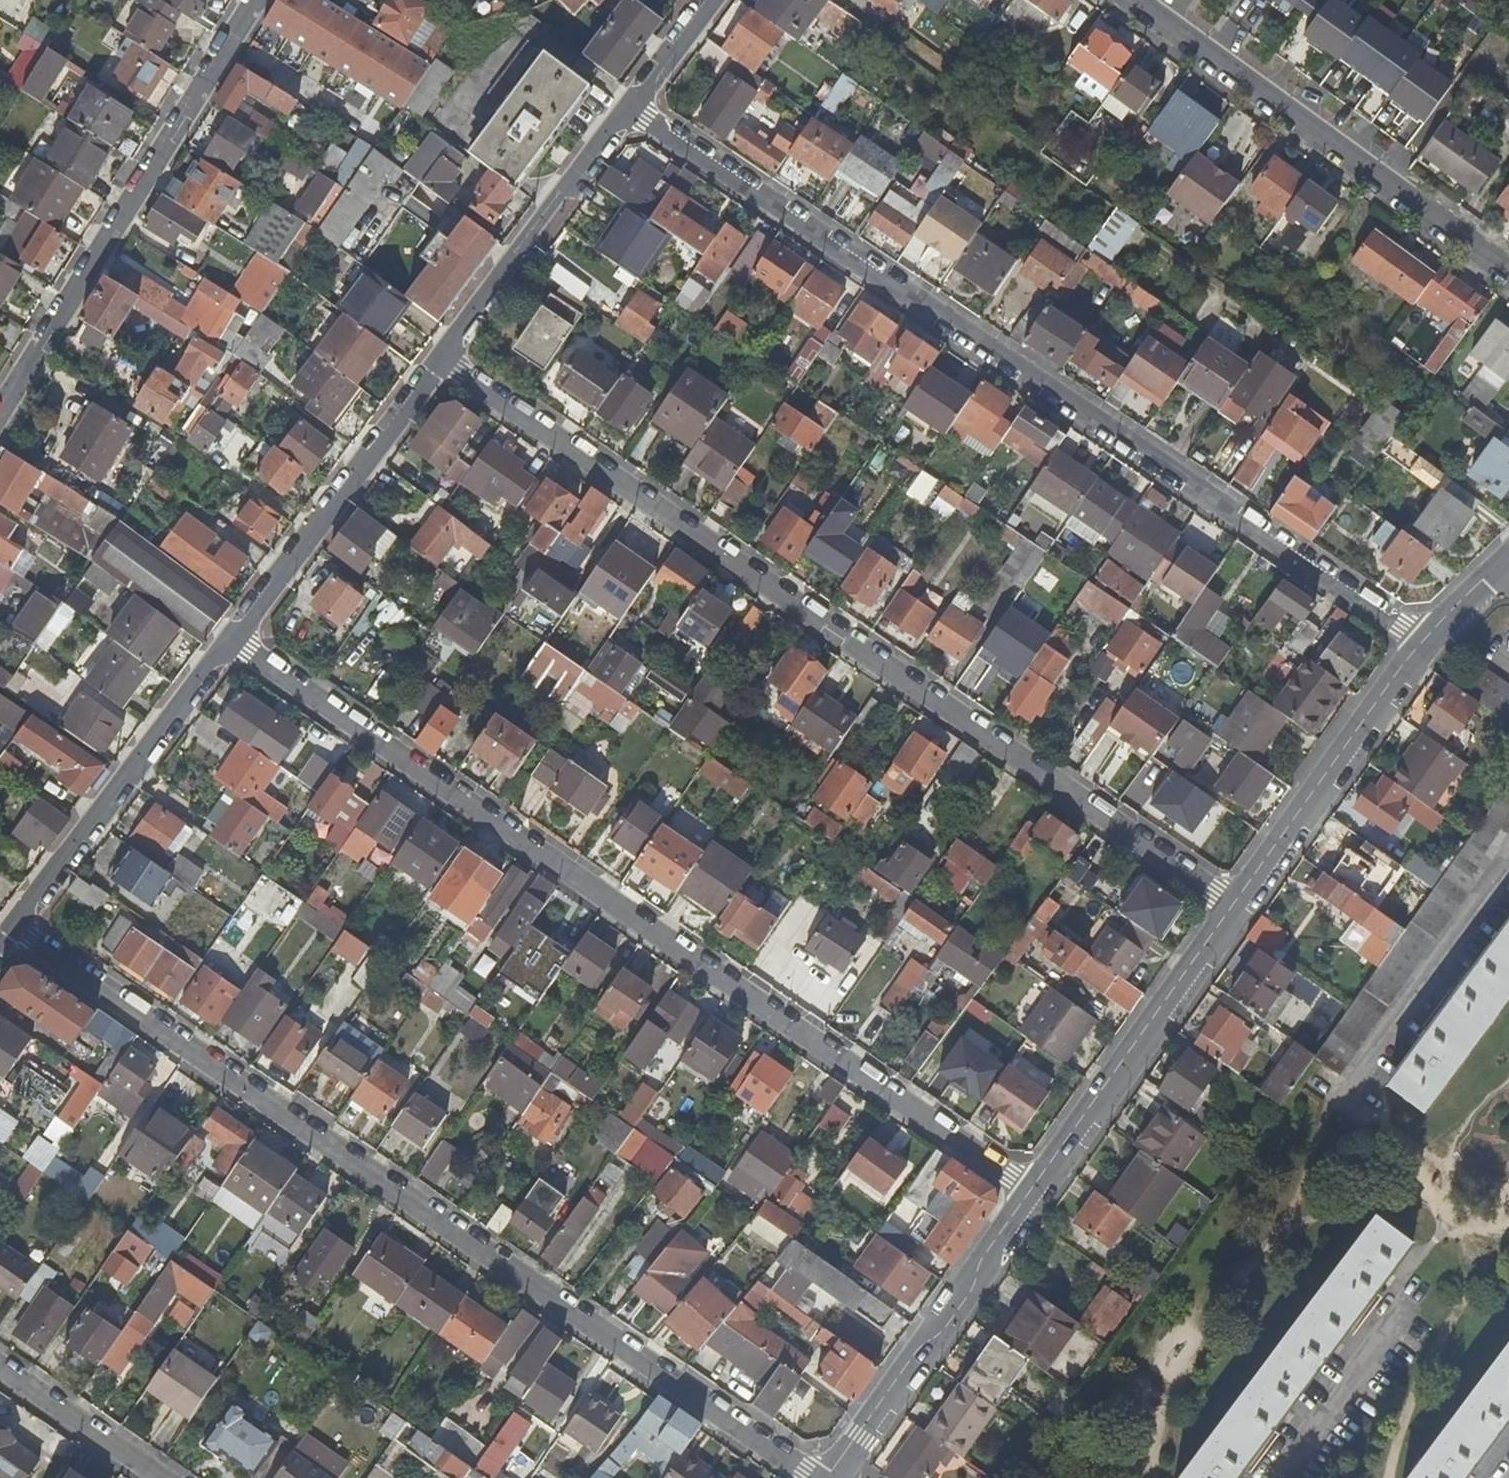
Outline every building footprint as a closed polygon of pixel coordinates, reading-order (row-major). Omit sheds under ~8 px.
[(156,55),(175,24),(174,24),(181,12),(179,10),(162,0),(143,0),(122,34),(136,43),(156,55)] [(179,10),(186,0),(162,0),(179,10)] [(206,0),(186,0),(179,10),(181,12),(189,17),(213,31),(217,24),(199,13),(206,0)] [(266,23),(404,108),(405,107),(432,67),(425,63),(417,58),(324,0),(280,0),(266,23)] [(432,8),(419,0),(393,0),(377,26),(408,46),(432,8)] [(526,13),(537,8),(536,0),(527,0),(526,13)] [(574,12),(585,0),(562,0),(574,12)] [(586,58),(617,81),(662,21),(635,0),(629,0),(586,58)] [(771,22),(797,41),(827,0),(764,0),(757,10),(772,20),(771,22)] [(835,4),(841,8),(866,26),(874,32),(883,23),(852,0),(837,0),(835,4)] [(902,0),(869,0),(890,15),(902,0)] [(917,0),(930,9),(936,0),(917,0)] [(1066,0),(1015,0),(982,46),(990,53),(1020,11),(1039,25),(1046,16),(1056,23),(1071,3),(1066,0)] [(1272,4),(1286,14),(1293,5),(1297,0),(1274,0),(1272,4)] [(1324,2),(1321,0),(1297,0),(1293,5),(1312,19),(1324,2)] [(1453,83),(1419,59),(1421,55),(1367,16),(1364,19),(1337,0),(1326,0),(1324,2),(1312,19),(1303,33),(1318,44),(1308,58),(1314,63),(1325,48),(1340,59),(1343,55),(1356,65),(1346,79),(1352,84),(1362,69),(1393,91),(1390,96),(1405,106),(1394,121),(1400,125),(1411,110),(1425,121),(1453,83)] [(844,55),(866,26),(841,8),(828,25),(837,32),(819,57),(844,75),(853,81),(862,68),(844,55)] [(754,11),(724,51),(737,60),(753,71),(781,32),(754,11)] [(35,18),(25,33),(50,48),(58,33),(35,18)] [(1120,33),(1100,18),(1068,62),(1085,74),(1076,87),(1094,101),(1096,98),(1104,103),(1123,77),(1118,73),(1131,56),(1117,46),(1120,42),(1116,39),(1120,33)] [(266,26),(258,37),(274,49),(283,38),(266,26)] [(27,51),(8,81),(23,90),(50,48),(25,33),(18,45),(27,51)] [(492,171),(478,190),(484,194),(474,206),(472,209),(495,227),(508,210),(504,207),(517,190),(514,188),(589,86),(527,41),(487,95),(503,108),(469,153),(492,171)] [(150,97),(170,64),(156,55),(136,43),(116,76),(150,97)] [(427,43),(417,58),(425,63),(434,48),(427,43)] [(84,76),(87,71),(50,48),(23,90),(68,119),(69,119),(75,110),(62,102),(59,108),(44,99),(65,65),(84,76)] [(456,74),(437,60),(432,67),(405,107),(423,120),(456,74)] [(701,120),(726,138),(767,81),(753,71),(737,60),(707,101),(712,104),(701,120)] [(290,116),(299,102),(240,66),(217,103),(235,114),(250,91),(290,116)] [(1163,88),(1132,66),(1123,77),(1104,103),(1100,108),(1123,124),(1133,110),(1142,117),(1163,88)] [(766,105),(777,88),(768,82),(756,98),(766,105)] [(92,89),(73,121),(113,146),(133,114),(92,89)] [(1219,125),(1176,94),(1144,138),(1156,147),(1162,139),(1178,151),(1175,155),(1189,166),(1219,125)] [(255,114),(246,128),(256,134),(260,137),(286,153),(293,142),(275,131),(277,127),(255,114)] [(68,119),(42,161),(81,185),(86,189),(113,146),(73,121),(69,119),(68,119)] [(243,155),(256,134),(246,128),(231,119),(208,155),(233,170),(239,161),(243,163),(246,158),(243,155)] [(854,149),(813,120),(797,142),(790,152),(831,181),(841,168),(854,149)] [(1499,161),(1445,121),(1423,152),(1477,191),(1499,161)] [(735,144),(776,172),(790,152),(797,142),(783,132),(773,147),(745,127),(735,144)] [(919,226),(921,228),(946,191),(966,162),(926,133),(915,148),(941,166),(927,187),(931,191),(915,215),(888,196),(870,221),(906,246),(919,226)] [(436,136),(410,175),(422,184),(448,204),(458,190),(451,184),(460,171),(456,168),(464,158),(436,136)] [(281,162),(286,153),(260,137),(255,145),(281,162)] [(871,180),(886,190),(903,166),(862,137),(854,149),(841,168),(867,186),(871,180)] [(1167,166),(1181,176),(1189,166),(1175,155),(1178,151),(1162,139),(1156,147),(1173,159),(1167,166)] [(367,144),(337,185),(347,191),(376,150),(367,144)] [(365,266),(422,184),(410,175),(376,150),(347,191),(343,198),(324,224),(319,232),(342,249),(365,266)] [(1171,197),(1216,228),(1247,183),(1202,152),(1171,197)] [(301,179),(309,167),(291,156),(283,167),(301,179)] [(602,166),(590,182),(592,183),(642,217),(663,185),(675,169),(665,162),(654,177),(643,170),(638,163),(628,156),(616,175),(602,166)] [(38,158),(12,201),(18,205),(47,222),(55,227),(81,185),(42,161),(38,158)] [(1258,197),(1283,215),(1307,182),(1276,159),(1251,192),(1258,197)] [(175,179),(165,195),(208,222),(215,226),(227,206),(236,212),(242,202),(233,196),(241,184),(204,161),(187,186),(175,179)] [(663,185),(677,194),(688,178),(675,169),(663,185)] [(333,192),(343,198),(347,191),(337,185),(321,175),(298,214),(314,224),(318,226),(321,222),(316,219),(333,192)] [(867,186),(882,197),(886,190),(871,180),(867,186)] [(1338,204),(1307,182),(1283,215),(1277,224),(1260,248),(1270,255),(1296,218),(1317,233),(1338,204)] [(663,185),(642,217),(697,254),(708,237),(701,232),(690,225),(700,210),(677,194),(663,185)] [(1497,202),(1508,210),(1508,186),(1497,202)] [(469,203),(474,206),(484,194),(478,190),(469,203)] [(921,228),(916,235),(957,264),(978,234),(983,226),(962,212),(958,200),(946,191),(921,228)] [(1007,194),(1001,202),(1013,211),(1019,202),(1007,194)] [(196,241),(208,222),(165,195),(145,227),(175,245),(177,241),(188,248),(194,239),(196,241)] [(1283,215),(1258,197),(1251,206),(1277,224),(1283,215)] [(273,204),(246,245),(259,253),(278,265),(306,224),(273,204)] [(9,219),(38,237),(47,222),(18,205),(9,219)] [(618,206),(588,248),(634,278),(663,236),(618,206)] [(1113,263),(1141,224),(1118,208),(1090,247),(1113,263)] [(1041,231),(1053,239),(1060,230),(1048,221),(1041,231)] [(47,222),(38,237),(24,260),(45,272),(67,235),(55,227),(47,222)] [(314,224),(311,227),(319,232),(324,224),(321,222),(318,226),(314,224)] [(444,258),(412,302),(439,321),(498,242),(472,222),(462,234),(454,227),(436,252),(444,258)] [(739,236),(718,222),(714,228),(708,237),(697,254),(691,262),(711,275),(739,236)] [(736,267),(752,277),(754,274),(775,244),(778,240),(762,229),(736,267)] [(1069,251),(1076,241),(1060,230),(1053,239),(1069,251)] [(1353,259),(1373,273),(1393,244),(1394,244),(1374,230),(1353,259)] [(1019,263),(978,234),(957,264),(955,267),(996,296),(1019,263)] [(786,296),(807,266),(775,244),(754,274),(786,296)] [(1435,275),(1393,244),(1373,273),(1415,303),(1424,291),(1435,275)] [(1024,272),(1057,295),(1058,294),(1076,267),(1043,245),(1024,272)] [(1100,273),(1107,263),(1088,250),(1081,260),(1076,267),(1058,294),(1068,301),(1079,285),(1091,267),(1100,273)] [(26,269),(0,253),(0,310),(26,269)] [(259,253),(232,295),(263,314),(291,274),(292,273),(278,265),(259,253)] [(557,262),(547,276),(583,300),(590,290),(576,281),(578,277),(557,262)] [(1121,288),(1127,278),(1107,263),(1100,273),(1121,288)] [(816,272),(807,266),(786,296),(795,302),(816,272)] [(1489,302),(1441,267),(1435,275),(1424,291),(1461,318),(1452,331),(1425,367),(1436,374),(1489,302)] [(380,341),(410,300),(369,270),(339,310),(348,316),(380,341)] [(831,301),(840,288),(816,272),(795,302),(790,310),(819,330),(836,305),(831,301)] [(628,288),(605,324),(635,343),(645,328),(638,324),(652,305),(650,303),(655,295),(627,276),(622,284),(628,288)] [(132,277),(125,289),(161,311),(169,300),(132,277)] [(187,339),(193,331),(161,311),(125,289),(108,278),(82,320),(86,323),(109,337),(113,340),(134,306),(187,339)] [(696,286),(683,278),(667,302),(686,315),(697,297),(691,293),(696,286)] [(1121,288),(1163,318),(1170,308),(1127,278),(1121,288)] [(831,301),(836,305),(845,292),(840,288),(831,301)] [(1461,318),(1424,291),(1415,303),(1452,331),(1461,318)] [(515,350),(545,371),(583,316),(553,295),(515,350)] [(195,316),(206,323),(218,303),(207,296),(195,316)] [(1037,299),(1010,338),(1022,346),(1025,341),(1049,307),(1037,299)] [(849,347),(874,364),(879,357),(899,327),(863,302),(840,335),(852,343),(849,347)] [(206,323),(199,335),(212,343),(229,354),(234,356),(245,340),(236,334),(245,319),(219,303),(218,303),(206,323)] [(1088,334),(1049,307),(1025,341),(1064,368),(1069,360),(1113,389),(1122,376),(1133,360),(1103,338),(1096,347),(1092,344),(1089,347),(1082,342),(1088,334)] [(750,325),(729,311),(716,330),(737,344),(750,325)] [(267,354),(284,330),(263,314),(245,340),(234,356),(236,358),(259,375),(271,358),(267,354)] [(348,316),(318,356),(356,385),(386,345),(380,341),(348,316)] [(1461,397),(1474,407),(1482,412),(1508,376),(1508,331),(1497,322),(1473,354),(1486,364),(1461,397)] [(99,352),(109,337),(86,323),(77,337),(99,352)] [(909,333),(899,327),(879,357),(888,363),(897,351),(909,333)] [(791,357),(801,341),(790,333),(780,350),(791,357)] [(938,354),(909,333),(897,351),(915,364),(904,380),(916,388),(927,372),(926,372),(938,354)] [(1180,358),(1150,336),(1133,360),(1122,376),(1136,386),(1139,382),(1155,393),(1180,358)] [(226,357),(210,347),(197,339),(187,354),(189,356),(175,378),(189,387),(195,390),(201,380),(209,368),(216,373),(226,357)] [(813,339),(786,377),(798,386),(818,357),(825,347),(813,339)] [(1236,359),(1209,339),(1181,378),(1210,398),(1236,359)] [(843,351),(829,341),(825,347),(818,357),(832,366),(843,351)] [(558,383),(599,411),(620,380),(579,352),(558,383)] [(350,399),(359,387),(356,385),(318,356),(317,355),(295,385),(315,400),(307,411),(329,427),(337,417),(340,420),(354,401),(350,399)] [(238,408),(260,376),(259,375),(236,358),(234,356),(221,376),(212,388),(206,397),(201,405),(184,429),(194,436),(190,441),(207,453),(227,424),(222,421),(225,417),(233,405),(238,408)] [(888,363),(879,357),(874,364),(867,374),(872,377),(875,373),(887,382),(896,369),(888,363)] [(755,380),(766,364),(757,358),(746,374),(755,380)] [(1250,368),(1236,359),(1210,398),(1223,407),(1250,368)] [(1268,385),(1271,380),(1251,366),(1250,368),(1223,407),(1219,411),(1227,416),(1237,402),(1261,418),(1251,433),(1261,440),(1268,429),(1271,425),(1265,421),(1277,403),(1258,390),(1264,381),(1268,385)] [(221,376),(216,373),(209,368),(201,380),(212,388),(221,376)] [(166,425),(189,387),(175,378),(160,369),(137,407),(166,425)] [(973,398),(932,369),(906,407),(947,435),(950,431),(973,398)] [(670,428),(696,446),(716,418),(729,398),(688,370),(653,420),(669,431),(670,428)] [(652,396),(623,376),(620,380),(599,411),(598,412),(627,432),(652,396)] [(212,388),(201,380),(195,390),(206,397),(212,388)] [(1008,399),(983,383),(973,398),(950,431),(962,440),(969,431),(996,451),(1003,440),(1013,426),(1001,418),(1012,402),(1008,399)] [(350,399),(354,401),(363,390),(359,387),(350,399)] [(1296,421),(1306,405),(1292,395),(1283,408),(1271,425),(1268,429),(1305,455),(1318,437),(1296,421)] [(1383,399),(1353,439),(1376,455),(1388,438),(1391,435),(1405,415),(1383,399)] [(808,420),(786,404),(772,424),(811,451),(824,432),(826,433),(840,414),(821,401),(808,420)] [(1265,421),(1271,425),(1283,408),(1277,403),(1265,421)] [(132,429),(94,405),(62,458),(99,482),(132,429)] [(455,454),(480,421),(459,405),(443,407),(412,448),(460,484),(462,481),(472,467),(455,454)] [(1506,430),(1482,412),(1474,407),(1463,422),(1494,445),(1471,475),(1500,497),(1508,485),(1508,452),(1496,442),(1506,430)] [(1066,437),(1025,409),(1013,426),(1003,440),(1025,456),(1032,445),(1052,458),(1055,454),(1066,437)] [(333,430),(340,420),(337,417),(329,427),(333,430)] [(756,447),(716,418),(696,446),(691,454),(687,459),(712,476),(710,479),(726,490),(735,478),(756,447)] [(669,431),(653,420),(650,426),(691,454),(696,446),(670,428),(669,431)] [(859,439),(865,430),(853,422),(847,431),(859,439)] [(256,475),(282,496),(303,470),(310,476),(333,446),(316,433),(302,423),(279,452),(276,450),(256,475)] [(880,429),(874,437),(882,442),(887,434),(880,429)] [(962,440),(990,460),(996,451),(969,431),(962,440)] [(1410,472),(1421,458),(1391,435),(1388,438),(1392,442),(1384,453),(1410,472)] [(508,485),(525,497),(540,476),(513,457),(518,451),(508,444),(504,450),(490,441),(472,467),(462,481),(477,491),(494,468),(512,480),(508,485)] [(41,471),(10,452),(3,448),(0,452),(0,504),(15,513),(41,471)] [(905,463),(892,454),(884,467),(892,472),(889,477),(902,486),(910,474),(901,468),(905,463)] [(1096,482),(1055,454),(1052,458),(1033,486),(1074,514),(1096,482)] [(1260,464),(1249,456),(1234,477),(1246,485),(1260,464)] [(1414,522),(1405,536),(1418,545),(1427,533),(1447,548),(1472,514),(1444,493),(1453,481),(1421,458),(1410,472),(1441,495),(1418,525),(1414,522)] [(819,470),(806,462),(793,481),(805,490),(819,470)] [(924,503),(939,480),(923,469),(908,492),(924,503)] [(90,560),(119,520),(41,471),(15,513),(90,560)] [(1310,487),(1296,477),(1271,513),(1312,541),(1337,508),(1324,499),(1318,508),(1303,498),(1310,487)] [(748,487),(735,478),(726,490),(720,499),(733,509),(748,487)] [(1102,533),(1115,542),(1137,510),(1138,508),(1097,480),(1096,482),(1074,514),(1102,533)] [(531,563),(537,567),(539,565),(549,550),(562,532),(558,530),(578,502),(548,481),(544,486),(539,483),(525,503),(530,507),(528,510),(543,520),(540,524),(544,527),(523,558),(531,563)] [(1444,493),(1472,514),(1481,502),(1453,481),(1444,493)] [(816,531),(819,533),(840,502),(842,499),(831,491),(834,486),(827,482),(816,499),(822,503),(806,524),(785,510),(764,540),(795,561),(816,531)] [(987,491),(974,482),(964,497),(977,505),(987,491)] [(940,496),(957,507),(964,497),(947,485),(940,496)] [(598,519),(603,512),(612,500),(593,487),(579,508),(582,510),(572,525),(568,523),(562,532),(549,550),(568,563),(598,519)] [(1171,503),(1152,490),(1143,503),(1149,507),(1152,502),(1165,511),(1171,503)] [(957,507),(999,535),(1006,525),(977,505),(964,497),(957,507)] [(238,523),(262,541),(280,518),(256,499),(238,523)] [(854,511),(840,502),(819,533),(807,549),(844,574),(855,558),(836,545),(852,522),(848,519),(854,511)] [(475,555),(481,560),(492,545),(443,508),(441,507),(411,547),(435,564),(436,565),(455,540),(475,555)] [(385,553),(397,536),(361,509),(331,549),(364,574),(376,557),(387,565),(392,558),(385,553)] [(1179,538),(1137,510),(1115,542),(1108,552),(1150,580),(1151,578),(1176,542),(1179,538)] [(606,514),(603,512),(598,519),(601,521),(606,514)] [(1021,517),(1015,512),(1006,525),(1012,529),(1021,517)] [(1102,533),(1074,514),(1066,526),(1093,546),(1102,533)] [(11,571),(24,551),(8,542),(18,527),(0,515),(0,564),(11,571)] [(203,645),(233,605),(121,521),(93,562),(118,581),(135,594),(179,626),(203,645)] [(1411,582),(1431,555),(1418,545),(1405,536),(1387,523),(1372,544),(1388,555),(1383,561),(1411,582)] [(1003,574),(1023,588),(1047,553),(1032,542),(1012,529),(1006,525),(999,535),(1020,549),(1003,574)] [(213,537),(201,527),(192,539),(204,548),(213,537)] [(664,559),(624,530),(599,566),(613,575),(621,564),(648,583),(664,559)] [(1040,530),(1032,542),(1047,553),(1055,541),(1040,530)] [(886,541),(878,535),(846,582),(844,585),(872,605),(897,569),(877,555),(886,541)] [(176,559),(223,594),(252,555),(231,539),(213,562),(202,553),(201,553),(188,543),(176,559)] [(1068,546),(1057,539),(1055,541),(1047,553),(1059,560),(1068,546)] [(1203,561),(1176,542),(1151,578),(1192,606),(1204,589),(1210,580),(1219,567),(1205,557),(1203,561)] [(83,559),(68,550),(60,563),(74,572),(83,559)] [(661,632),(670,639),(680,624),(702,593),(713,576),(677,551),(656,581),(672,593),(670,597),(674,600),(671,605),(677,609),(661,632)] [(481,560),(475,555),(469,564),(475,568),(481,560)] [(108,594),(118,581),(93,562),(84,576),(108,594)] [(1096,578),(1134,604),(1144,588),(1107,562),(1096,578)] [(537,567),(531,563),(498,610),(504,615),(522,589),(537,567)] [(28,590),(32,583),(11,571),(0,564),(0,595),(2,591),(9,596),(17,583),(22,586),(28,590)] [(427,575),(456,596),(463,586),(442,570),(436,565),(435,564),(427,575)] [(522,589),(564,617),(580,593),(539,565),(537,567),(522,589)] [(922,573),(915,569),(885,613),(920,637),(936,612),(908,593),(922,573)] [(362,599),(335,578),(314,605),(342,626),(362,599)] [(1080,605),(1116,629),(1130,609),(1089,581),(1067,612),(1072,615),(1080,605)] [(1303,618),(1286,643),(1304,656),(1321,631),(1305,619),(1315,604),(1282,581),(1272,596),(1254,620),(1271,632),(1289,608),(1303,618)] [(40,588),(12,630),(16,632),(37,645),(49,627),(65,604),(40,588)] [(92,602),(75,589),(65,604),(76,612),(81,616),(92,602)] [(1221,601),(1204,589),(1192,606),(1183,620),(1184,621),(1173,637),(1218,669),(1229,651),(1200,631),(1221,601)] [(495,614),(462,591),(439,625),(466,644),(478,626),(484,630),(495,614)] [(731,613),(702,593),(680,624),(709,644),(731,613)] [(148,667),(179,626),(135,594),(104,634),(116,642),(148,667)] [(405,624),(412,616),(392,601),(369,631),(379,639),(386,629),(397,637),(406,625),(405,624)] [(60,635),(76,612),(65,604),(49,627),(60,635)] [(981,624),(951,604),(928,637),(948,651),(959,658),(960,659),(972,642),(969,640),(981,624)] [(1045,643),(1052,633),(1010,605),(983,645),(998,656),(994,660),(1021,678),(1045,643)] [(741,624),(750,630),(754,633),(766,615),(753,606),(741,624)] [(1341,623),(1348,614),(1338,607),(1331,617),(1341,623)] [(513,640),(522,627),(504,615),(502,617),(495,628),(513,640)] [(1128,663),(1145,675),(1172,637),(1163,631),(1156,641),(1128,622),(1109,649),(1119,656),(1113,664),(1122,671),(1128,663)] [(750,630),(741,624),(736,632),(740,634),(745,638),(750,630)] [(417,633),(406,625),(397,637),(408,645),(417,633)] [(1006,702),(1031,720),(1036,712),(1040,715),(1046,707),(1041,704),(1051,691),(1049,689),(1055,681),(1053,679),(1069,656),(1062,651),(1069,640),(1055,630),(1052,633),(1045,643),(1021,678),(1006,702)] [(584,652),(554,631),(545,643),(575,664),(586,671),(588,669),(607,642),(608,639),(597,632),(584,652)] [(10,641),(31,654),(37,645),(16,632),(10,641)] [(76,662),(89,672),(114,643),(102,632),(76,662)] [(740,634),(736,632),(727,644),(731,646),(740,634)] [(1339,633),(1317,665),(1347,686),(1370,654),(1339,633)] [(135,686),(149,668),(148,667),(116,642),(87,682),(124,711),(140,689),(135,686)] [(613,646),(607,642),(588,669),(595,674),(620,691),(639,664),(613,646)] [(553,697),(563,704),(575,688),(586,671),(575,664),(545,643),(522,678),(537,688),(549,670),(564,681),(565,681),(553,697)] [(792,694),(807,705),(818,689),(829,673),(793,648),(771,680),(786,691),(783,696),(788,700),(792,694)] [(955,664),(959,658),(948,651),(944,656),(955,664)] [(1313,735),(1347,686),(1317,665),(1309,660),(1275,708),(1288,717),(1313,735)] [(1458,687),(1508,722),(1508,686),(1475,662),(1458,687)] [(691,687),(658,664),(650,677),(682,700),(691,687)] [(706,677),(727,692),(735,680),(714,666),(706,677)] [(5,690),(13,679),(0,669),(0,687),(5,690)] [(409,711),(428,725),(456,685),(436,671),(409,711)] [(619,712),(631,721),(640,709),(627,700),(586,671),(575,688),(615,716),(619,712)] [(28,679),(18,672),(13,679),(5,690),(16,698),(28,679)] [(727,692),(706,677),(669,729),(685,740),(687,738),(691,732),(695,727),(699,730),(696,735),(712,746),(727,723),(706,709),(711,703),(717,707),(727,692)] [(463,689),(456,684),(456,685),(428,725),(416,742),(434,755),(459,719),(455,716),(467,698),(460,693),(463,689)] [(615,716),(575,688),(563,704),(583,718),(593,704),(603,711),(599,717),(610,724),(615,716)] [(1141,746),(1154,755),(1180,719),(1136,688),(1122,708),(1110,725),(1123,734),(1121,738),(1138,750),(1141,746)] [(859,719),(818,689),(807,705),(793,725),(804,733),(834,754),(855,724),(859,719)] [(675,719),(634,690),(627,700),(640,709),(668,728),(675,719)] [(241,692),(220,724),(244,740),(251,745),(272,713),(241,692)] [(21,733),(33,716),(0,693),(0,718),(8,723),(21,733)] [(1256,761),(1288,717),(1275,708),(1253,693),(1233,721),(1222,735),(1222,737),(1242,751),(1256,761)] [(123,723),(85,695),(63,726),(96,750),(106,735),(112,739),(123,723)] [(1430,713),(1437,718),(1431,726),(1449,739),(1454,731),(1462,736),(1474,719),(1442,697),(1430,713)] [(885,707),(873,698),(859,719),(855,724),(868,732),(885,707)] [(1075,745),(1090,755),(1110,725),(1122,708),(1108,698),(1075,745)] [(494,713),(483,706),(468,727),(479,735),(494,713)] [(536,743),(496,715),(473,748),(513,776),(536,743)] [(1214,729),(1222,735),(1233,721),(1225,715),(1214,729)] [(83,797),(106,766),(33,716),(21,733),(17,737),(66,772),(59,781),(83,797)] [(1186,747),(1176,761),(1190,770),(1212,739),(1183,719),(1171,737),(1186,747)] [(8,723),(0,733),(0,740),(9,747),(17,737),(21,733),(8,723)] [(804,733),(793,725),(786,735),(798,743),(804,733)] [(1398,761),(1387,777),(1405,790),(1421,802),(1429,807),(1441,791),(1443,792),(1465,762),(1422,731),(1400,762),(1398,761)] [(946,755),(916,734),(897,761),(928,782),(946,755)] [(711,755),(687,738),(685,740),(710,757),(711,755)] [(0,740),(0,759),(6,751),(9,747),(0,740)] [(270,786),(283,768),(251,745),(244,740),(219,775),(238,789),(235,793),(241,797),(267,815),(278,823),(287,810),(262,793),(268,785),(270,786)] [(962,774),(977,752),(963,742),(948,764),(962,774)] [(568,762),(549,749),(532,775),(550,788),(549,790),(587,815),(607,786),(569,761),(568,762)] [(6,751),(0,759),(0,767),(4,770),(17,780),(27,767),(6,751)] [(1250,808),(1274,774),(1256,761),(1242,751),(1218,785),(1250,808)] [(316,756),(300,780),(320,794),(332,776),(336,770),(316,756)] [(701,770),(742,799),(751,785),(710,757),(701,770)] [(870,785),(839,763),(815,798),(846,820),(870,785)] [(28,788),(17,780),(4,770),(0,775),(0,780),(9,786),(7,788),(20,799),(28,788)] [(1214,801),(1175,773),(1154,802),(1193,830),(1214,801)] [(238,789),(219,775),(216,780),(229,789),(235,793),(238,789)] [(354,791),(332,776),(320,794),(311,807),(325,817),(333,822),(335,819),(353,833),(371,806),(353,793),(354,791)] [(1396,803),(1405,790),(1387,777),(1385,776),(1376,789),(1370,785),(1354,808),(1389,833),(1406,809),(1396,803)] [(1504,790),(1471,837),(1435,889),(1414,918),(1405,930),(1380,966),(1360,994),(1350,1008),(1336,1027),(1316,1056),(1341,1073),(1508,835),(1508,784),(1504,790)] [(208,820),(219,829),(241,797),(235,793),(229,789),(208,820)] [(416,815),(381,792),(371,806),(353,833),(341,850),(357,862),(363,857),(366,858),(375,845),(389,854),(416,815)] [(875,803),(866,796),(851,817),(861,824),(875,803)] [(239,857),(267,815),(241,797),(219,829),(212,838),(239,857)] [(609,835),(641,856),(662,826),(667,819),(635,797),(609,835)] [(20,828),(49,850),(70,822),(41,800),(20,828)] [(1447,833),(1453,824),(1429,807),(1421,802),(1415,811),(1447,833)] [(167,848),(177,855),(185,844),(183,843),(192,830),(158,806),(136,836),(162,855),(167,848)] [(816,806),(805,822),(834,842),(845,826),(816,806)] [(325,817),(311,807),(307,811),(322,822),(325,817)] [(805,814),(797,808),(793,814),(801,819),(805,814)] [(1039,828),(1030,822),(1010,851),(1015,854),(1009,862),(1018,869),(1036,845),(1060,862),(1079,835),(1049,814),(1039,828)] [(460,845),(423,820),(393,863),(430,888),(460,845)] [(1353,849),(1361,837),(1339,821),(1331,833),(1353,849)] [(682,885),(703,855),(662,826),(641,856),(636,863),(677,891),(682,885)] [(997,869),(956,841),(944,858),(986,886),(997,869)] [(1376,896),(1370,905),(1405,930),(1414,918),(1404,911),(1422,886),(1401,870),(1403,866),(1367,841),(1356,855),(1389,879),(1385,883),(1376,896)] [(753,871),(711,842),(703,855),(682,885),(723,913),(737,893),(753,871)] [(890,866),(881,860),(874,870),(904,890),(909,894),(931,862),(923,857),(928,850),(919,844),(914,851),(905,844),(890,866)] [(154,906),(175,876),(166,870),(136,849),(115,878),(154,906)] [(455,865),(453,864),(441,880),(459,892),(453,900),(463,907),(453,922),(467,931),(467,930),(484,907),(487,902),(474,893),(478,888),(472,884),(475,879),(492,891),(502,875),(466,850),(455,865)] [(204,874),(177,855),(166,870),(175,876),(193,889),(204,874)] [(1091,863),(1079,855),(1065,873),(1073,879),(1077,882),(1091,863)] [(486,908),(484,907),(467,930),(482,941),(494,927),(493,927),(530,874),(517,865),(486,908)] [(889,912),(901,921),(904,917),(908,910),(914,902),(916,899),(909,894),(904,890),(903,893),(866,867),(861,874),(882,888),(880,891),(896,902),(889,912)] [(1070,884),(1073,879),(1065,873),(1062,878),(1070,884)] [(1365,955),(1380,966),(1405,930),(1370,905),(1325,873),(1314,890),(1342,910),(1343,908),(1380,934),(1365,955)] [(490,950),(507,962),(533,925),(557,888),(540,876),(526,895),(528,895),(490,950)] [(1145,881),(1122,914),(1130,920),(1154,937),(1157,939),(1181,905),(1156,888),(1160,883),(1150,876),(1146,881),(1145,881)] [(91,885),(80,878),(70,891),(83,900),(96,909),(108,893),(95,884),(93,883),(91,885)] [(1376,896),(1385,883),(1378,878),(1369,891),(1376,896)] [(319,887),(307,904),(316,911),(328,893),(319,887)] [(763,911),(779,921),(792,902),(775,890),(761,909),(763,911)] [(763,911),(761,909),(737,893),(723,913),(716,924),(732,936),(738,928),(746,934),(763,911)] [(166,894),(155,912),(167,919),(178,901),(166,894)] [(1060,903),(1049,895),(1035,915),(1045,922),(1060,903)] [(952,928),(914,902),(908,910),(904,917),(925,932),(941,943),(952,928)] [(298,913),(339,941),(346,931),(330,921),(316,911),(307,904),(305,903),(298,913)] [(779,921),(763,911),(746,934),(762,945),(779,921)] [(336,912),(330,921),(346,931),(351,923),(336,912)] [(866,940),(829,915),(808,946),(844,971),(866,940)] [(1075,972),(1132,1013),(1145,994),(1124,979),(1089,954),(1045,922),(1035,915),(1012,945),(1005,954),(1015,961),(1033,935),(1059,954),(1055,960),(1074,974),(1075,972)] [(1286,934),(1261,916),(1246,937),(1263,948),(1272,955),(1286,934)] [(115,956),(145,977),(164,951),(135,931),(137,927),(123,917),(101,946),(115,956)] [(925,932),(904,917),(901,921),(898,924),(920,940),(925,932)] [(1145,951),(1154,937),(1130,920),(1120,933),(1145,951)] [(1386,1085),(1421,1111),(1508,993),(1508,921),(1386,1085)] [(574,953),(533,925),(507,962),(500,972),(542,1000),(564,967),(574,953)] [(1124,979),(1145,951),(1120,933),(1109,925),(1089,954),(1124,979)] [(956,946),(966,932),(958,926),(957,927),(948,940),(956,946)] [(906,934),(896,927),(884,946),(893,952),(906,934)] [(482,941),(467,930),(467,931),(464,935),(478,945),(482,941)] [(358,964),(370,948),(346,931),(339,941),(334,947),(358,964)] [(970,947),(976,939),(966,932),(956,946),(948,940),(937,956),(943,959),(976,983),(968,994),(960,995),(943,1019),(952,1026),(964,1009),(973,998),(1003,957),(986,946),(980,954),(970,947)] [(602,974),(608,965),(616,953),(588,933),(574,953),(564,967),(593,987),(602,974)] [(994,933),(986,946),(1003,957),(1005,954),(1012,945),(994,933)] [(762,945),(746,934),(743,938),(759,950),(762,945)] [(1293,997),(1336,1027),(1350,1008),(1337,1000),(1272,955),(1263,948),(1229,996),(1272,1027),(1293,997)] [(145,977),(177,999),(204,960),(190,950),(181,963),(164,951),(145,977)] [(352,983),(365,991),(386,960),(374,951),(352,983)] [(1012,964),(1015,961),(1005,954),(1003,957),(1012,964)] [(476,970),(488,979),(499,963),(486,955),(476,970)] [(943,959),(937,956),(928,970),(915,988),(924,994),(938,974),(935,971),(943,959)] [(452,963),(447,960),(438,974),(428,988),(448,1002),(460,1010),(469,1016),(479,1001),(453,982),(459,974),(449,967),(452,963)] [(881,1007),(895,1017),(915,988),(928,970),(914,960),(881,1007)] [(1026,973),(1028,970),(1016,961),(1013,965),(1026,973)] [(423,964),(413,978),(428,988),(438,974),(423,964)] [(612,968),(608,965),(602,974),(606,977),(612,968)] [(1019,983),(1026,973),(1013,965),(1007,974),(1019,983)] [(95,1079),(104,1085),(130,1048),(138,1037),(97,1009),(95,1012),(33,968),(31,967),(17,969),(0,992),(0,993),(74,1045),(77,1040),(94,1052),(101,1041),(115,1050),(95,1079)] [(239,991),(205,968),(181,1002),(215,1026),(239,991)] [(264,993),(271,984),(273,981),(258,970),(224,1019),(259,1044),(281,1013),(287,1016),(290,1011),(285,1007),(264,993)] [(620,1007),(633,1016),(652,989),(623,970),(601,1002),(616,1012),(620,1007)] [(606,977),(602,974),(593,987),(597,990),(606,977)] [(291,998),(271,984),(264,993),(285,1007),(291,998)] [(1347,985),(1337,1000),(1350,1008),(1360,994),(1347,985)] [(507,998),(490,986),(479,1001),(469,1016),(486,1028),(507,998)] [(443,1009),(448,1002),(428,988),(419,1000),(439,1014),(443,1009)] [(1053,988),(1051,991),(1093,1022),(1096,1019),(1053,988)] [(680,1045),(702,1013),(670,990),(636,1039),(656,1054),(669,1037),(680,1045)] [(1084,1034),(1093,1022),(1051,991),(1020,1032),(1028,1038),(1061,1061),(1063,1063),(1073,1050),(1068,1047),(1079,1030),(1084,1034)] [(1014,1037),(1018,1031),(973,998),(964,1009),(970,1014),(962,1025),(970,1030),(982,1014),(1014,1037)] [(455,1017),(460,1010),(448,1002),(443,1009),(455,1017)] [(616,1012),(601,1002),(596,1009),(624,1029),(633,1016),(620,1007),(616,1012)] [(1220,1007),(1194,1043),(1238,1075),(1250,1059),(1238,1050),(1251,1032),(1241,1025),(1242,1023),(1220,1007)] [(5,1079),(14,1086),(55,1114),(68,1095),(72,1089),(33,1061),(43,1047),(33,1040),(2,1018),(5,1015),(1,1012),(0,1013),(0,1076),(5,1079)] [(1002,1053),(1014,1037),(982,1014),(970,1030),(1002,1053)] [(928,1030),(941,1040),(949,1030),(952,1026),(943,1019),(938,1016),(928,1030)] [(743,1039),(711,1017),(683,1059),(702,1072),(704,1070),(716,1078),(743,1039)] [(318,1040),(288,1020),(265,1053),(294,1074),(318,1040)] [(907,1059),(920,1068),(926,1060),(929,1057),(941,1040),(928,1030),(907,1059)] [(941,1040),(952,1047),(960,1054),(967,1044),(949,1030),(941,1040)] [(1068,1047),(1073,1050),(1084,1034),(1079,1030),(1068,1047)] [(551,1058),(518,1034),(510,1045),(551,1073),(562,1058),(563,1057),(555,1052),(551,1058)] [(374,1066),(334,1036),(316,1062),(356,1091),(374,1066)] [(493,1077),(531,1103),(551,1073),(510,1045),(501,1059),(504,1061),(493,1077)] [(154,1065),(130,1048),(104,1085),(99,1093),(132,1115),(151,1087),(143,1081),(154,1065)] [(1294,1048),(1262,1092),(1281,1105),(1312,1061),(1294,1048)] [(1189,1050),(1160,1091),(1213,1129),(1219,1120),(1199,1105),(1222,1074),(1189,1050)] [(738,1093),(767,1113),(793,1075),(764,1056),(757,1067),(738,1093)] [(602,1087),(562,1058),(551,1073),(561,1079),(580,1092),(592,1101),(600,1091),(602,1087)] [(949,1077),(926,1060),(920,1068),(910,1082),(933,1098),(949,1077)] [(407,1083),(377,1062),(374,1066),(356,1091),(351,1098),(382,1119),(407,1083)] [(738,1093),(757,1067),(752,1064),(734,1090),(738,1093)] [(1049,1093),(1009,1064),(983,1100),(1010,1118),(1007,1122),(1021,1132),(1049,1093)] [(85,1084),(61,1118),(75,1128),(99,1093),(104,1085),(95,1079),(91,1075),(77,1066),(71,1075),(85,1084)] [(554,1088),(561,1079),(551,1073),(531,1103),(521,1117),(516,1124),(544,1144),(545,1142),(549,1145),(555,1137),(551,1134),(568,1109),(549,1096),(554,1088)] [(531,1103),(493,1077),(484,1090),(521,1117),(531,1103)] [(820,1096),(832,1105),(845,1086),(833,1078),(820,1096)] [(573,1101),(580,1092),(561,1079),(554,1088),(573,1101)] [(627,1110),(600,1091),(592,1101),(612,1115),(633,1129),(640,1120),(659,1094),(646,1084),(627,1110)] [(572,1103),(585,1112),(592,1101),(580,1092),(573,1101),(572,1103)] [(445,1116),(415,1095),(393,1127),(423,1148),(445,1116)] [(119,1156),(161,1185),(170,1172),(195,1136),(153,1107),(119,1156)] [(1154,1123),(1137,1147),(1142,1151),(1176,1175),(1203,1137),(1165,1109),(1154,1123)] [(215,1167),(230,1177),(255,1140),(257,1137),(219,1110),(207,1127),(212,1131),(208,1137),(227,1150),(215,1167)] [(594,1139),(615,1155),(616,1154),(633,1129),(612,1115),(594,1139)] [(681,1149),(640,1120),(633,1129),(674,1158),(681,1149)] [(1137,1147),(1154,1123),(1150,1120),(1133,1144),(1137,1147)] [(616,1154),(655,1183),(674,1158),(633,1129),(616,1154)] [(204,1143),(195,1136),(170,1172),(180,1179),(204,1143)] [(764,1184),(773,1191),(786,1172),(795,1159),(761,1136),(739,1167),(747,1173),(740,1185),(756,1196),(764,1184)] [(1203,1137),(1176,1175),(1180,1178),(1207,1140),(1203,1137)] [(881,1201),(907,1166),(869,1138),(843,1173),(881,1201)] [(297,1170),(255,1140),(230,1177),(219,1191),(262,1221),(269,1211),(294,1174),(297,1170)] [(455,1153),(442,1144),(422,1171),(435,1180),(455,1153)] [(926,1244),(954,1264),(972,1237),(996,1205),(994,1189),(936,1150),(890,1215),(892,1216),(905,1198),(926,1213),(919,1224),(933,1234),(926,1244)] [(1176,1175),(1142,1151),(1108,1199),(1131,1216),(1132,1217),(1149,1228),(1183,1180),(1180,1178),(1176,1175)] [(85,1176),(56,1156),(45,1171),(87,1200),(103,1176),(92,1167),(85,1176)] [(608,1162),(597,1185),(615,1193),(626,1170),(608,1162)] [(12,1194),(24,1202),(45,1171),(33,1163),(12,1194)] [(713,1165),(704,1178),(716,1187),(725,1174),(713,1165)] [(747,1173),(739,1167),(731,1179),(740,1185),(747,1173)] [(703,1192),(671,1170),(653,1195),(662,1202),(659,1207),(672,1216),(675,1211),(684,1218),(703,1192)] [(803,1184),(786,1172),(773,1191),(765,1202),(757,1215),(793,1240),(802,1229),(783,1214),(803,1184)] [(328,1197),(294,1174),(269,1211),(302,1234),(328,1197)] [(106,1177),(103,1176),(87,1200),(89,1202),(106,1177)] [(514,1214),(510,1220),(539,1241),(552,1222),(548,1219),(563,1196),(539,1179),(523,1201),(514,1214)] [(588,1192),(542,1255),(556,1266),(599,1209),(597,1208),(605,1197),(592,1187),(588,1192)] [(1111,1247),(1132,1217),(1131,1216),(1108,1199),(1097,1191),(1075,1221),(1111,1247)] [(760,1199),(751,1211),(757,1215),(765,1202),(760,1199)] [(488,1226),(500,1234),(510,1220),(514,1214),(502,1205),(488,1226)] [(793,1240),(757,1215),(748,1225),(783,1253),(783,1252),(793,1240)] [(629,1271),(640,1280),(660,1255),(683,1227),(672,1219),(629,1271)] [(884,1240),(916,1262),(928,1270),(936,1259),(916,1245),(919,1242),(887,1220),(877,1235),(879,1236),(884,1240)] [(1168,1239),(1180,1246),(1189,1230),(1177,1223),(1168,1239)] [(824,1244),(802,1229),(793,1240),(815,1256),(824,1244)] [(111,1306),(153,1246),(130,1230),(89,1290),(111,1306)] [(352,1249),(326,1231),(294,1277),(310,1289),(328,1263),(338,1270),(352,1249)] [(1367,1231),(1182,1477),(1236,1477),(1262,1443),(1364,1306),(1402,1256),(1367,1231)] [(424,1265),(381,1235),(355,1273),(398,1303),(422,1268),(424,1265)] [(913,1266),(916,1262),(884,1240),(879,1236),(858,1267),(908,1302),(926,1275),(913,1266)] [(0,1239),(0,1285),(18,1299),(24,1290),(40,1267),(0,1239)] [(883,1329),(895,1311),(815,1256),(793,1240),(783,1252),(792,1258),(796,1261),(807,1269),(803,1274),(813,1281),(883,1329)] [(144,1279),(155,1287),(156,1284),(162,1276),(173,1260),(172,1259),(162,1252),(144,1279)] [(792,1258),(783,1252),(783,1253),(758,1282),(766,1288),(792,1258)] [(697,1285),(660,1255),(640,1280),(633,1288),(652,1304),(655,1301),(671,1315),(697,1285)] [(191,1256),(183,1267),(215,1289),(223,1278),(191,1256)] [(813,1281),(803,1274),(794,1288),(782,1280),(796,1261),(792,1258),(766,1288),(774,1293),(793,1306),(813,1281)] [(162,1276),(204,1305),(215,1289),(183,1267),(173,1260),(162,1276)] [(807,1269),(796,1261),(782,1280),(794,1288),(803,1274),(807,1269)] [(1099,1278),(1106,1270),(1093,1261),(1087,1269),(1099,1278)] [(60,1327),(62,1329),(77,1307),(48,1288),(58,1274),(43,1264),(40,1267),(24,1290),(40,1301),(17,1333),(43,1352),(60,1327)] [(465,1298),(422,1268),(398,1303),(441,1333),(465,1298)] [(735,1308),(718,1293),(702,1279),(697,1285),(697,1286),(672,1315),(671,1315),(666,1321),(700,1350),(706,1343),(723,1323),(735,1308)] [(718,1293),(735,1308),(746,1295),(729,1281),(718,1293)] [(751,1320),(774,1293),(766,1288),(758,1282),(746,1295),(735,1308),(723,1323),(782,1364),(800,1376),(810,1361),(751,1320)] [(186,1306),(156,1284),(155,1287),(123,1333),(104,1360),(120,1372),(155,1321),(169,1331),(186,1306)] [(697,1286),(697,1285),(671,1315),(672,1315),(697,1286)] [(1104,1285),(1078,1322),(1111,1345),(1137,1308),(1104,1285)] [(1036,1292),(1003,1340),(1030,1360),(1045,1370),(1078,1322),(1036,1292)] [(505,1326),(465,1298),(441,1333),(484,1362),(510,1324),(507,1322),(505,1326)] [(536,1320),(520,1309),(510,1324),(484,1362),(480,1368),(496,1379),(536,1320)] [(67,1343),(100,1366),(104,1360),(123,1333),(89,1310),(67,1343)] [(308,1312),(288,1340),(302,1349),(321,1321),(308,1312)] [(274,1330),(259,1320),(248,1335),(264,1345),(274,1330)] [(817,1374),(856,1401),(880,1367),(813,1321),(805,1333),(815,1340),(817,1337),(829,1346),(831,1345),(835,1348),(817,1374)] [(706,1343),(767,1385),(782,1364),(723,1323),(706,1343)] [(505,1387),(523,1399),(540,1375),(538,1374),(562,1339),(546,1328),(505,1387)] [(995,1334),(961,1383),(996,1408),(1030,1360),(1003,1340),(995,1334)] [(1508,1418),(1508,1347),(1411,1477),(1464,1477),(1508,1418)] [(219,1378),(175,1348),(147,1388),(191,1418),(219,1378)] [(771,1417),(800,1376),(782,1364),(767,1385),(753,1405),(771,1417)] [(574,1384),(547,1365),(540,1375),(523,1399),(522,1401),(550,1419),(557,1409),(562,1413),(573,1397),(568,1393),(574,1384)] [(961,1383),(927,1431),(948,1446),(961,1456),(996,1408),(961,1383)] [(622,1417),(590,1395),(565,1431),(583,1443),(589,1448),(597,1453),(622,1417)] [(665,1460),(672,1465),(684,1449),(698,1429),(701,1424),(659,1396),(657,1399),(643,1419),(638,1425),(620,1446),(629,1454),(637,1445),(656,1460),(665,1460)] [(233,1401),(203,1444),(219,1455),(222,1451),(255,1474),(279,1440),(246,1417),(249,1412),(233,1401)] [(514,1412),(489,1448),(475,1469),(487,1477),(501,1477),(504,1474),(500,1470),(532,1424),(514,1412)] [(489,1448),(446,1418),(431,1439),(452,1453),(475,1469),(489,1448)] [(408,1449),(438,1470),(452,1453),(431,1439),(408,1422),(399,1435),(412,1444),(408,1449)] [(948,1446),(927,1431),(921,1427),(886,1475),(890,1477),(925,1477),(948,1446)] [(2,1477),(27,1477),(40,1459),(15,1442),(16,1440),(0,1429),(0,1476),(2,1477)] [(629,1454),(620,1446),(609,1458),(618,1466),(629,1454)] [(684,1449),(672,1465),(663,1477),(722,1477),(694,1459),(695,1457),(684,1449)] [(293,1453),(276,1477),(275,1477),(329,1477),(293,1453)] [(475,1469),(452,1453),(438,1470),(446,1476),(449,1477),(487,1477),(475,1469)] [(609,1458),(592,1477),(610,1477),(608,1477),(618,1466),(609,1458)] [(379,1463),(368,1477),(394,1477),(396,1475),(379,1463)] [(67,1465),(58,1477),(85,1477),(67,1465)]
